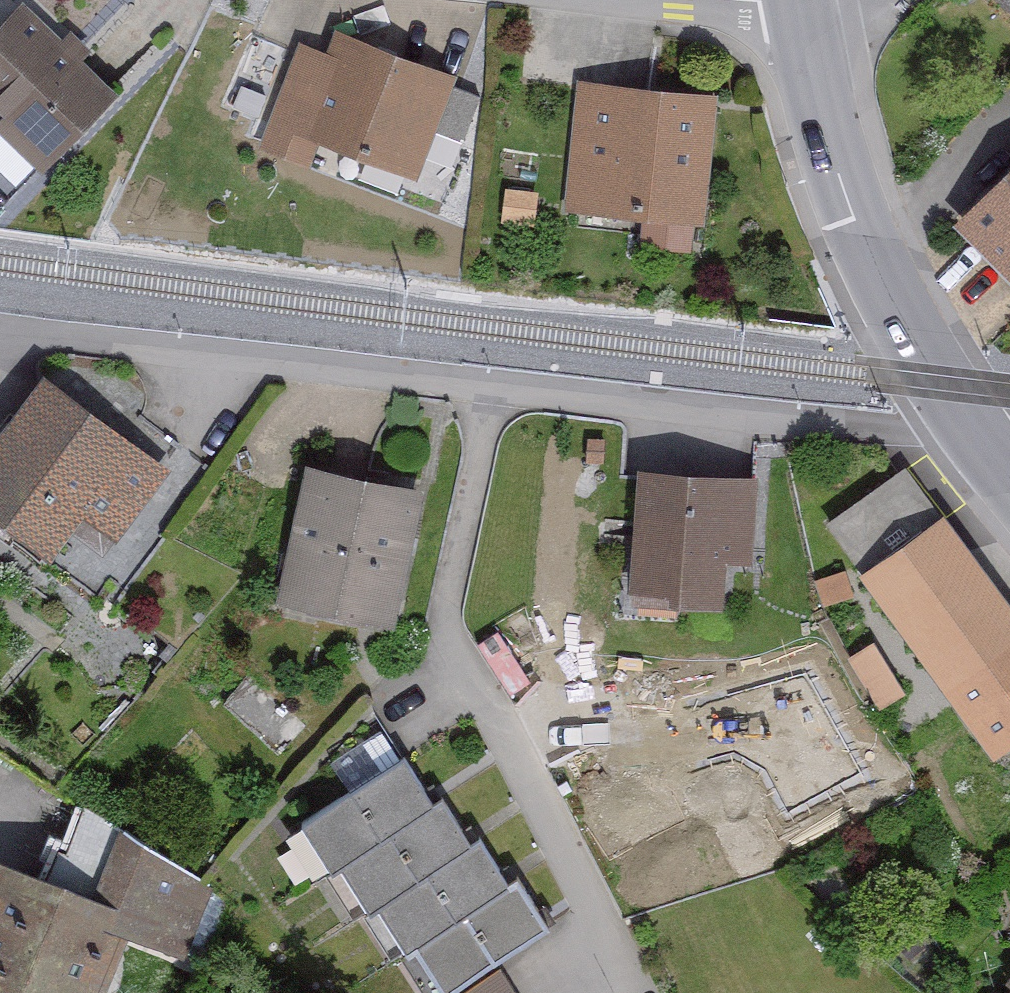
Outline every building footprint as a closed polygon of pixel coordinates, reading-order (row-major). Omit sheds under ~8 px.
[(12,3),(0,16),(0,141),(32,170),(106,90),(12,3)] [(450,80),(328,34),(320,55),(291,43),(251,150),(304,170),(314,145),(412,182),(450,80)] [(697,230),(712,99),(574,83),(559,212),(638,221),(635,251),(683,256),(686,229),(697,230)] [(958,227),(1009,276),(1009,173),(958,227)] [(526,230),(528,196),(500,194),(498,229),(526,230)] [(33,378),(0,422),(0,533),(34,559),(69,514),(106,542),(159,474),(33,378)] [(416,493),(299,466),(268,600),(385,626),(416,493)] [(895,471),(819,527),(987,753),(1009,737),(1009,626),(895,471)] [(754,478),(627,472),(621,607),(712,611),(714,565),(750,566),(754,478)] [(843,601),(834,577),(809,586),(819,610),(843,601)] [(896,692),(867,646),(841,661),(871,708),(896,692)] [(421,806),(393,760),(293,821),(324,872),(334,866),(362,912),(377,903),(432,992),(543,925),(512,873),(497,882),(471,839),(460,846),(432,799),(421,806)] [(101,819),(62,802),(35,862),(74,879),(101,819)] [(0,865),(0,989),(9,992),(89,992),(115,927),(147,940),(179,860),(107,831),(81,896),(0,865)] [(490,974),(462,992),(503,992),(490,974)] [(997,992),(1009,992),(1009,977),(997,992)]
